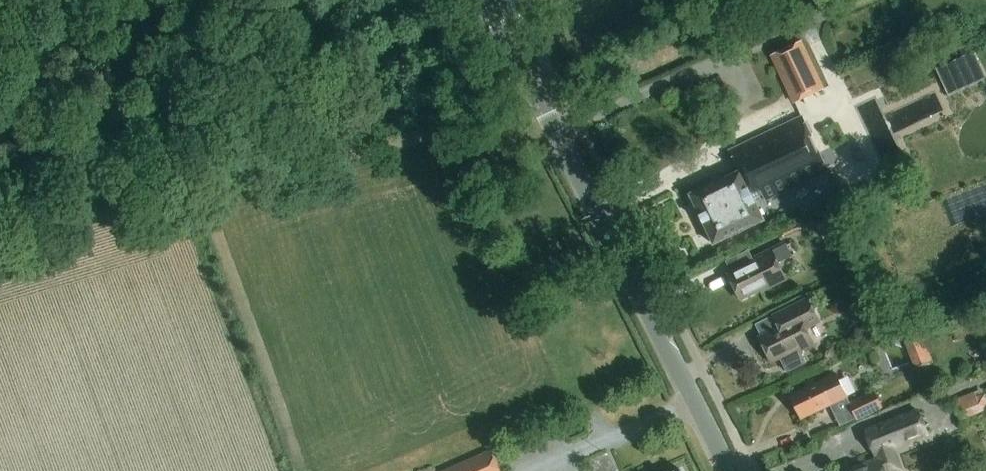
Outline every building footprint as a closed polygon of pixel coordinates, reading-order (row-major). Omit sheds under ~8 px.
[(795,102),(825,89),(803,41),(773,55),(795,102)] [(955,92),(970,86),(959,61),(944,67),(955,92)] [(761,204),(832,170),(807,117),(736,150),(745,170),(697,194),(721,244),(770,221),(761,204)] [(883,156),(901,153),(896,125),(879,128),(883,156)] [(792,254),(793,254),(786,240),(758,254),(759,257),(730,271),(742,296),(768,283),(769,285),(787,276),(779,259),(791,253),(792,254)] [(776,312),(782,324),(761,334),(773,359),(782,355),(788,368),(806,359),(801,348),(815,341),(809,328),(822,321),(809,296),(776,312)] [(917,365),(936,362),(931,333),(913,336),(917,365)] [(838,373),(796,393),(796,395),(794,396),(797,403),(801,403),(807,416),(848,396),(838,373)] [(851,402),(858,419),(885,408),(877,390),(851,402)] [(985,411),(985,393),(978,396),(976,391),(953,400),(962,421),(985,411)] [(897,449),(929,437),(920,412),(867,431),(877,457),(881,456),(884,463),(863,470),(905,470),(897,449)] [(457,464),(460,470),(473,470),(468,459),(457,464)]
